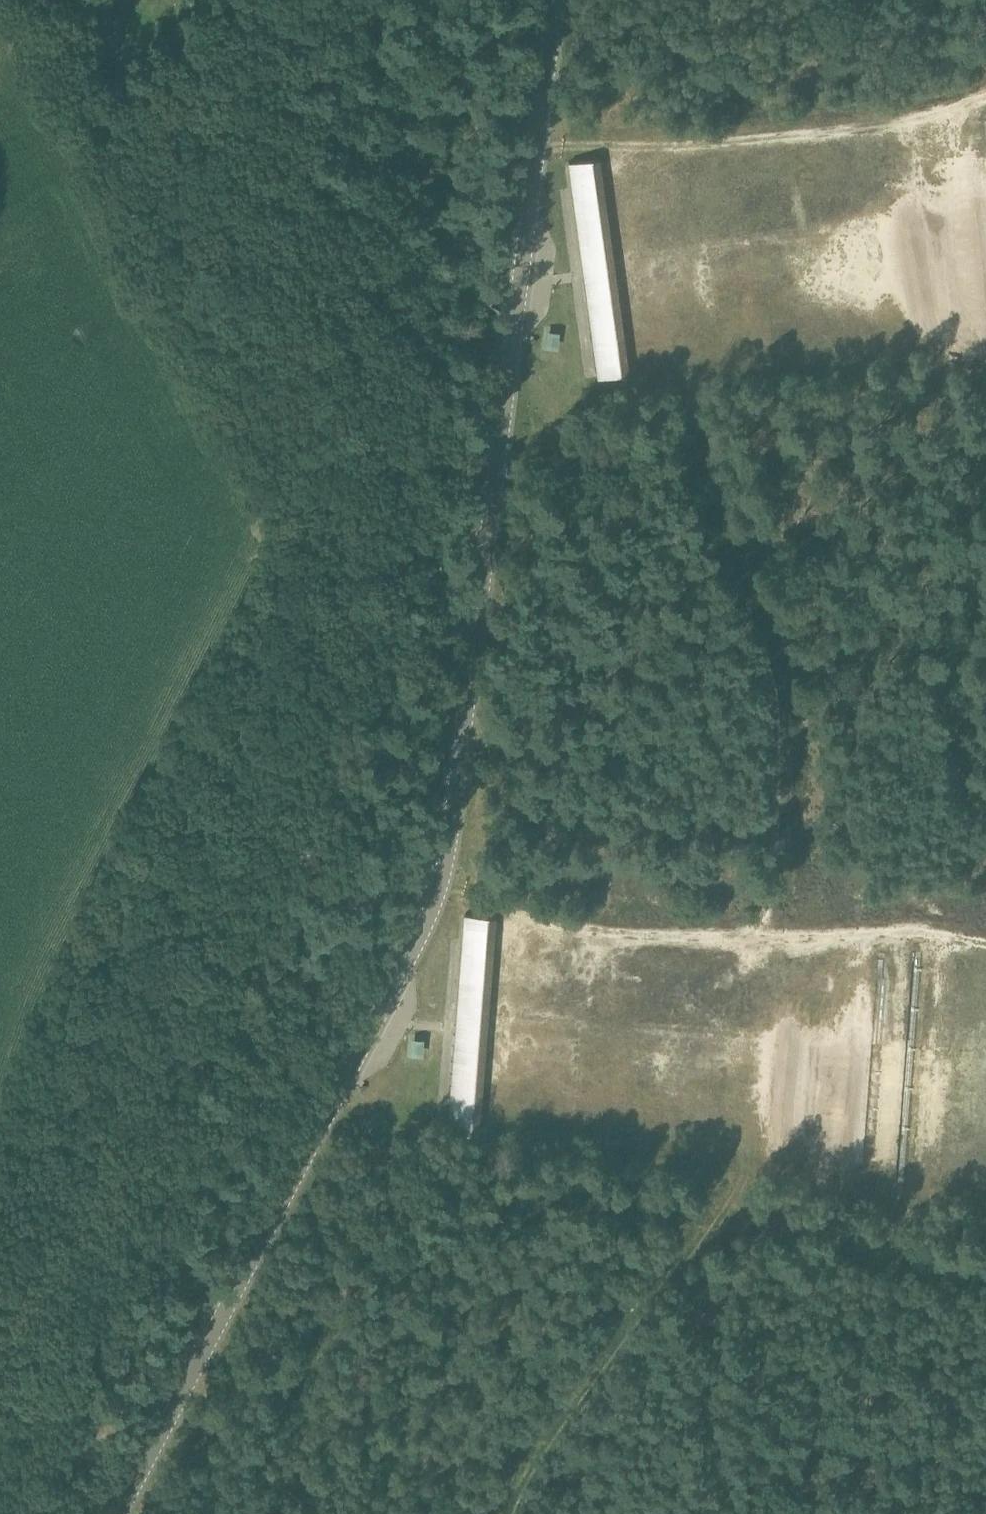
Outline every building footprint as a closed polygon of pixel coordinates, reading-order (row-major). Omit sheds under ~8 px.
[(599,159),(568,164),(597,377),(629,373),(599,159)] [(538,318),(538,334),(551,334),(551,318),(538,318)] [(464,916),(447,1131),(479,1134),(496,919),(464,916)]
